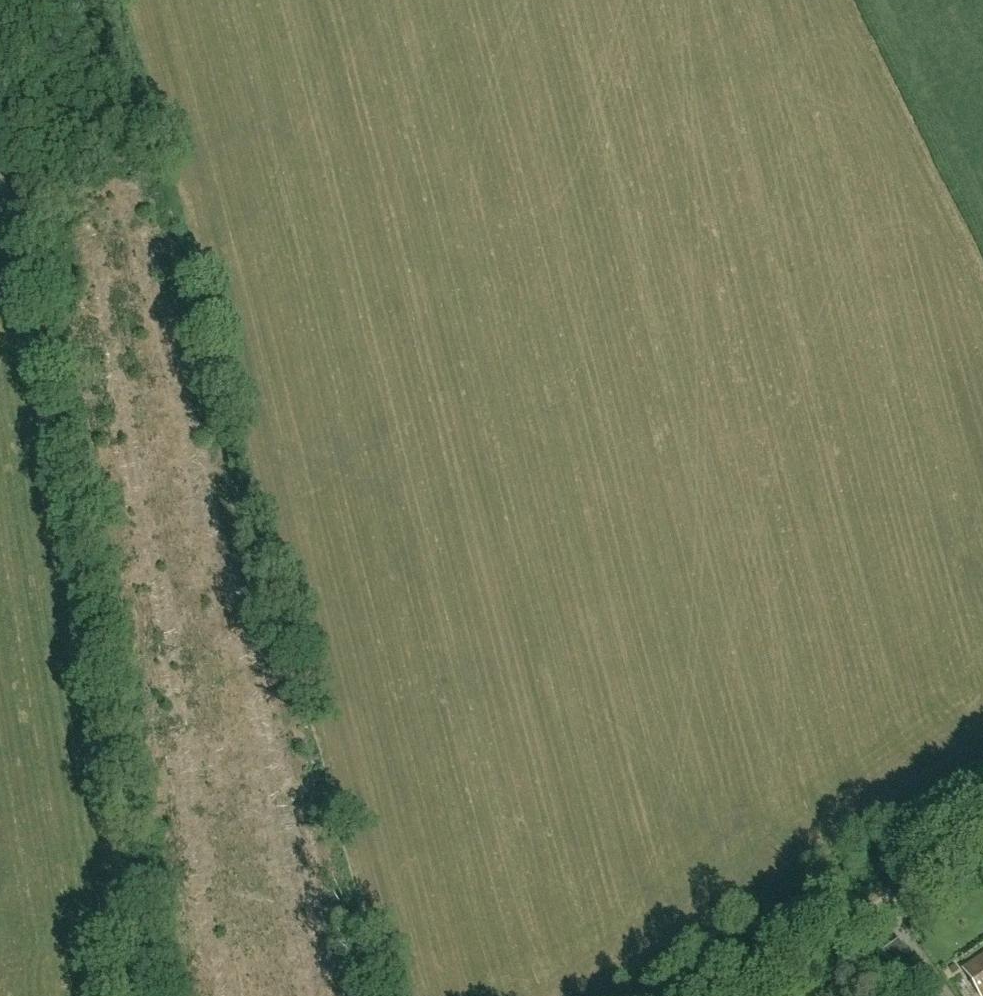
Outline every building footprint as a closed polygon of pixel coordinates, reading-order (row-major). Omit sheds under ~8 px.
[(963,970),(981,995),(982,995),(982,957),(963,970)]
